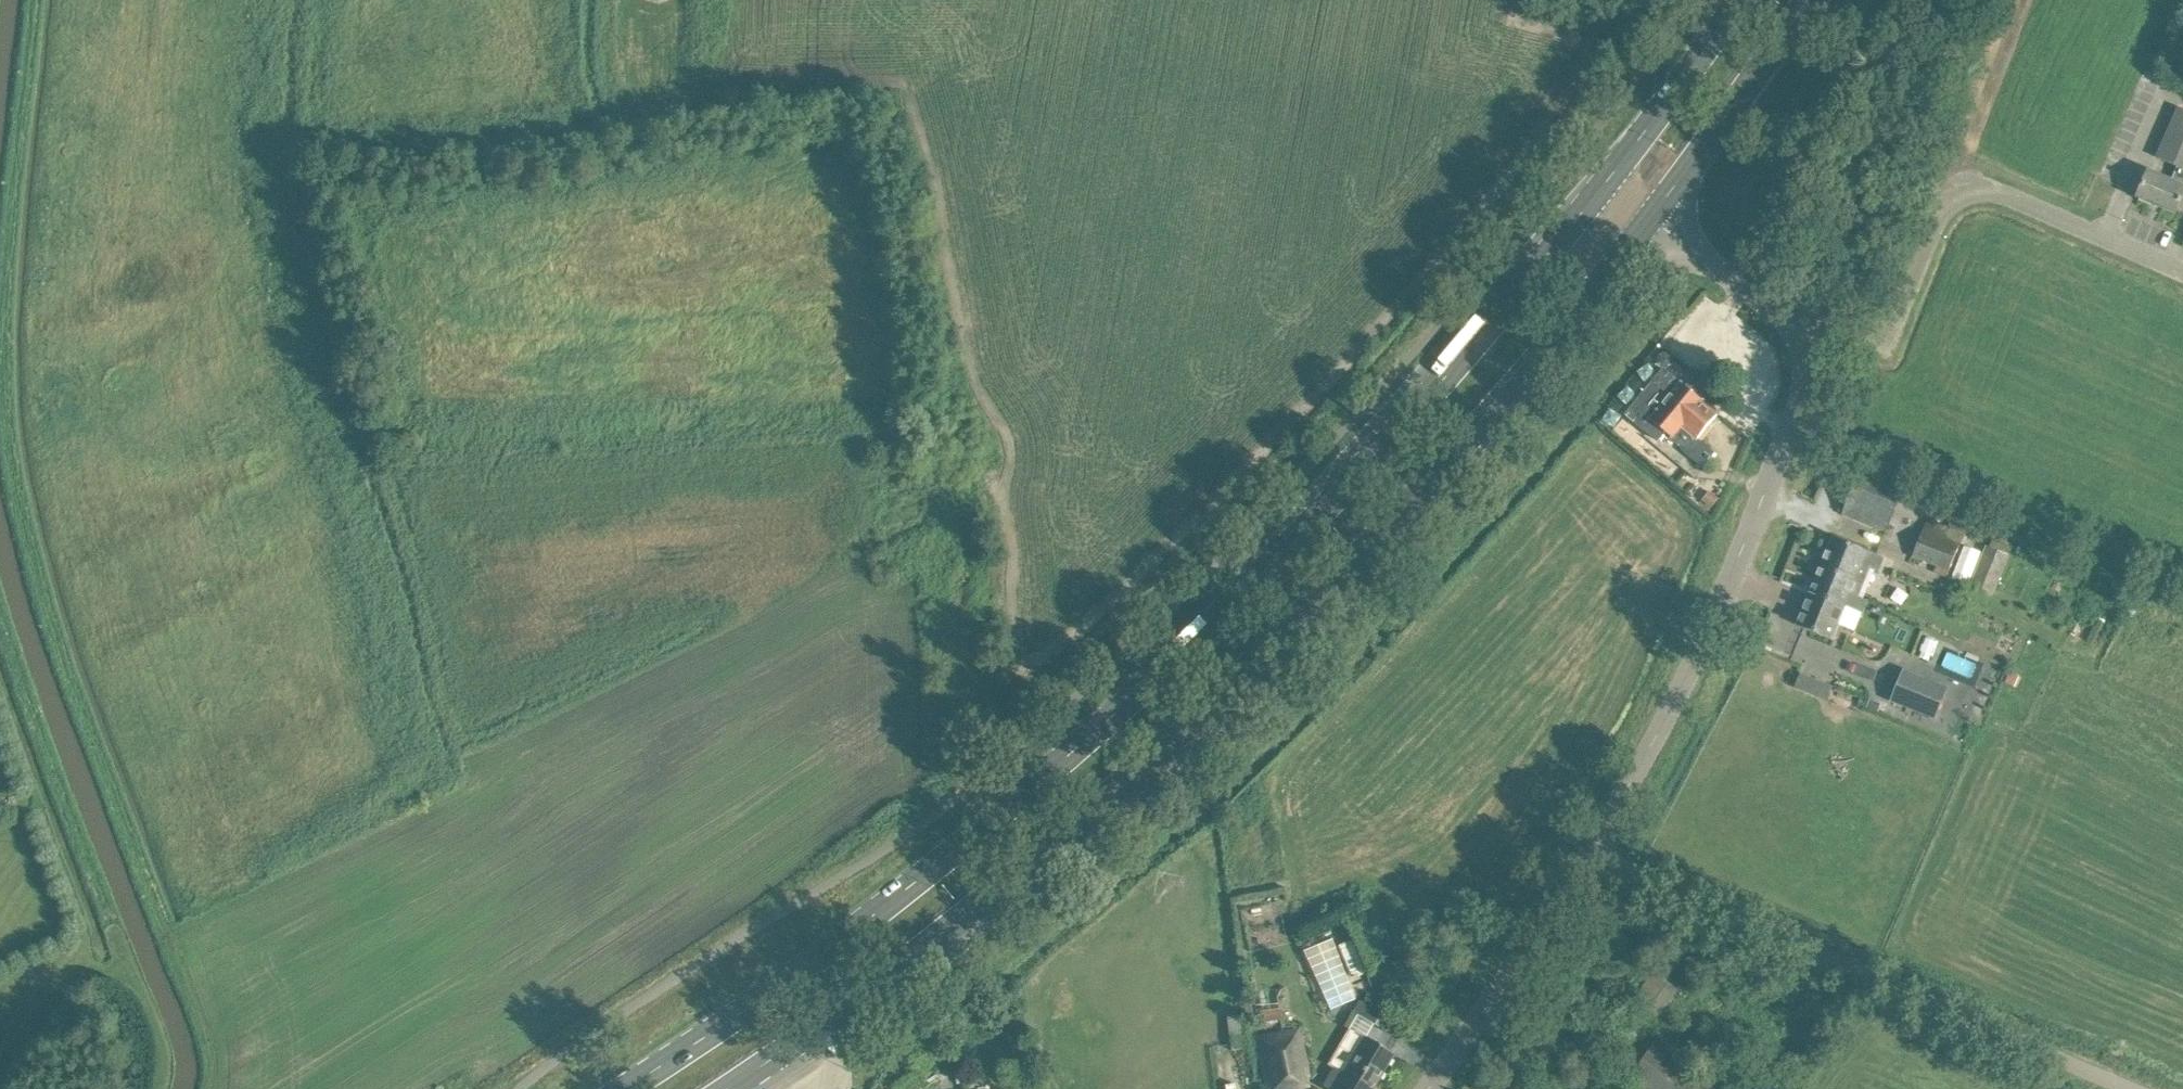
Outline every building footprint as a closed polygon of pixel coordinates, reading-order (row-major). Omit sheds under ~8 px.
[(2180,106),(2157,157),(2179,166),(2172,181),(2149,171),(2139,196),(2176,212),(2182,197),(2182,107),(2180,106)] [(1686,453),(1704,467),(1716,452),(1698,438),(1719,413),(1700,396),(1703,392),(1690,382),(1687,386),(1665,368),(1626,414),(1644,429),(1659,440),(1666,432),(1673,438),(1673,437),(1688,449),(1686,453)] [(1842,513),(1862,522),(1885,531),(1903,487),(1880,478),(1860,469),(1842,513)] [(1913,556),(1949,570),(1969,524),(1953,517),(1949,526),(1929,518),(1913,556)] [(1871,567),(1880,571),(1886,557),(1853,544),(1833,536),(1816,579),(1868,601),(1868,600),(1859,596),(1871,567)] [(2007,554),(1991,547),(1986,545),(1970,585),(1994,595),(2010,555),(2007,554)] [(1816,579),(1797,624),(1834,639),(1848,606),(1863,612),(1868,601),(1816,579)] [(1863,634),(1857,650),(1873,656),(1879,640),(1863,634)] [(1922,710),(1935,715),(1946,689),(1905,673),(1895,699),(1922,710)] [(1814,689),(1825,693),(1830,681),(1819,677),(1814,689)] [(1330,1009),(1354,999),(1332,938),(1303,950),(1330,1009)] [(1352,940),(1337,946),(1349,974),(1363,968),(1352,940)] [(1634,997),(1656,1015),(1678,988),(1656,970),(1634,997)] [(1264,1088),(1309,1088),(1310,1088),(1298,1026),(1254,1034),(1264,1088)] [(1330,1088),(1372,1088),(1393,1053),(1363,1035),(1342,1071),(1333,1066),(1322,1085),(1330,1088)] [(1639,1088),(1728,1088),(1658,1038),(1628,1081),(1639,1088)] [(945,1063),(947,1072),(963,1069),(961,1060),(945,1063)]
